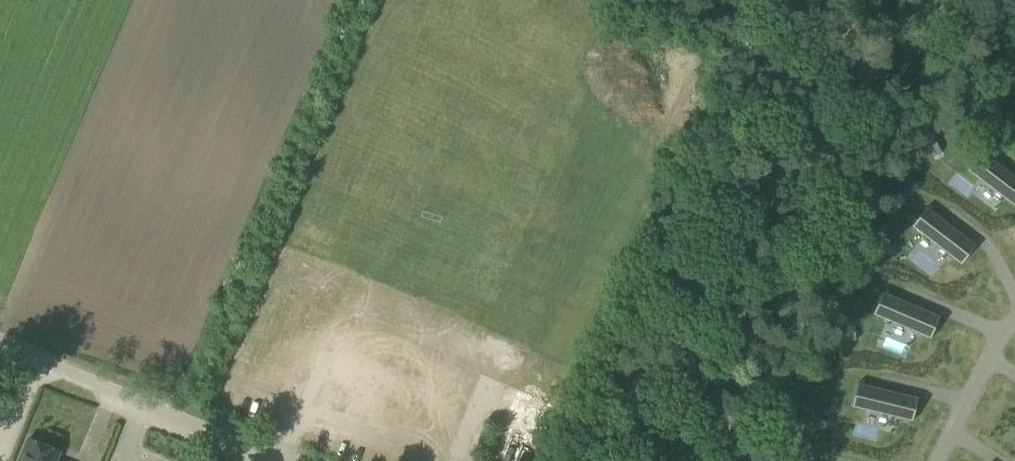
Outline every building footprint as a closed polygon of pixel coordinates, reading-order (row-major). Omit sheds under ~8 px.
[(939,139),(930,143),(937,159),(946,155),(939,139)] [(967,169),(1010,202),(1014,194),(1014,175),(981,150),(967,169)] [(929,209),(915,228),(958,261),(972,242),(929,209)] [(886,230),(871,239),(876,247),(891,239),(886,230)] [(936,313),(886,293),(877,315),(927,335),(936,313)] [(847,328),(830,331),(832,341),(849,337),(847,328)] [(914,396),(862,383),(856,407),(909,419),(914,396)] [(812,412),(806,419),(819,430),(825,423),(812,412)] [(28,437),(18,460),(56,460),(60,451),(28,437)]
